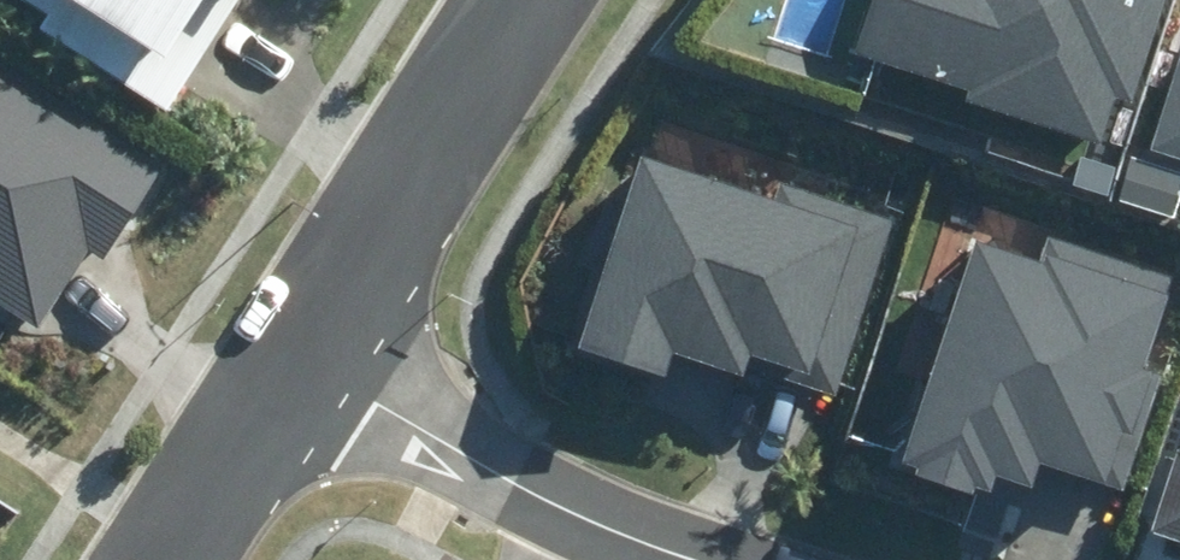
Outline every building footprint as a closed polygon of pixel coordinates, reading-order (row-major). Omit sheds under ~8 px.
[(166,110),(237,0),(30,0),(47,11),(36,27),(166,110)] [(855,56),(880,63),(869,98),(1041,152),(1050,126),(1098,141),(1112,95),(1129,100),(1160,0),(872,0),(855,56)] [(1179,160),(1179,54),(1149,150),(1179,160)] [(37,326),(86,249),(103,260),(165,165),(0,59),(0,302),(37,326)] [(1130,157),(1116,200),(1175,219),(1179,202),(1179,173),(1130,157)] [(576,346),(664,375),(672,352),(744,376),(747,367),(836,396),(894,222),(783,185),(777,204),(640,158),(576,346)] [(964,236),(889,476),(986,506),(991,491),(1021,500),(1031,467),(1137,500),(1179,366),(1160,360),(1179,297),(1179,277),(1047,235),(1040,258),(964,236)] [(1179,448),(1152,531),(1179,541),(1179,448)]
